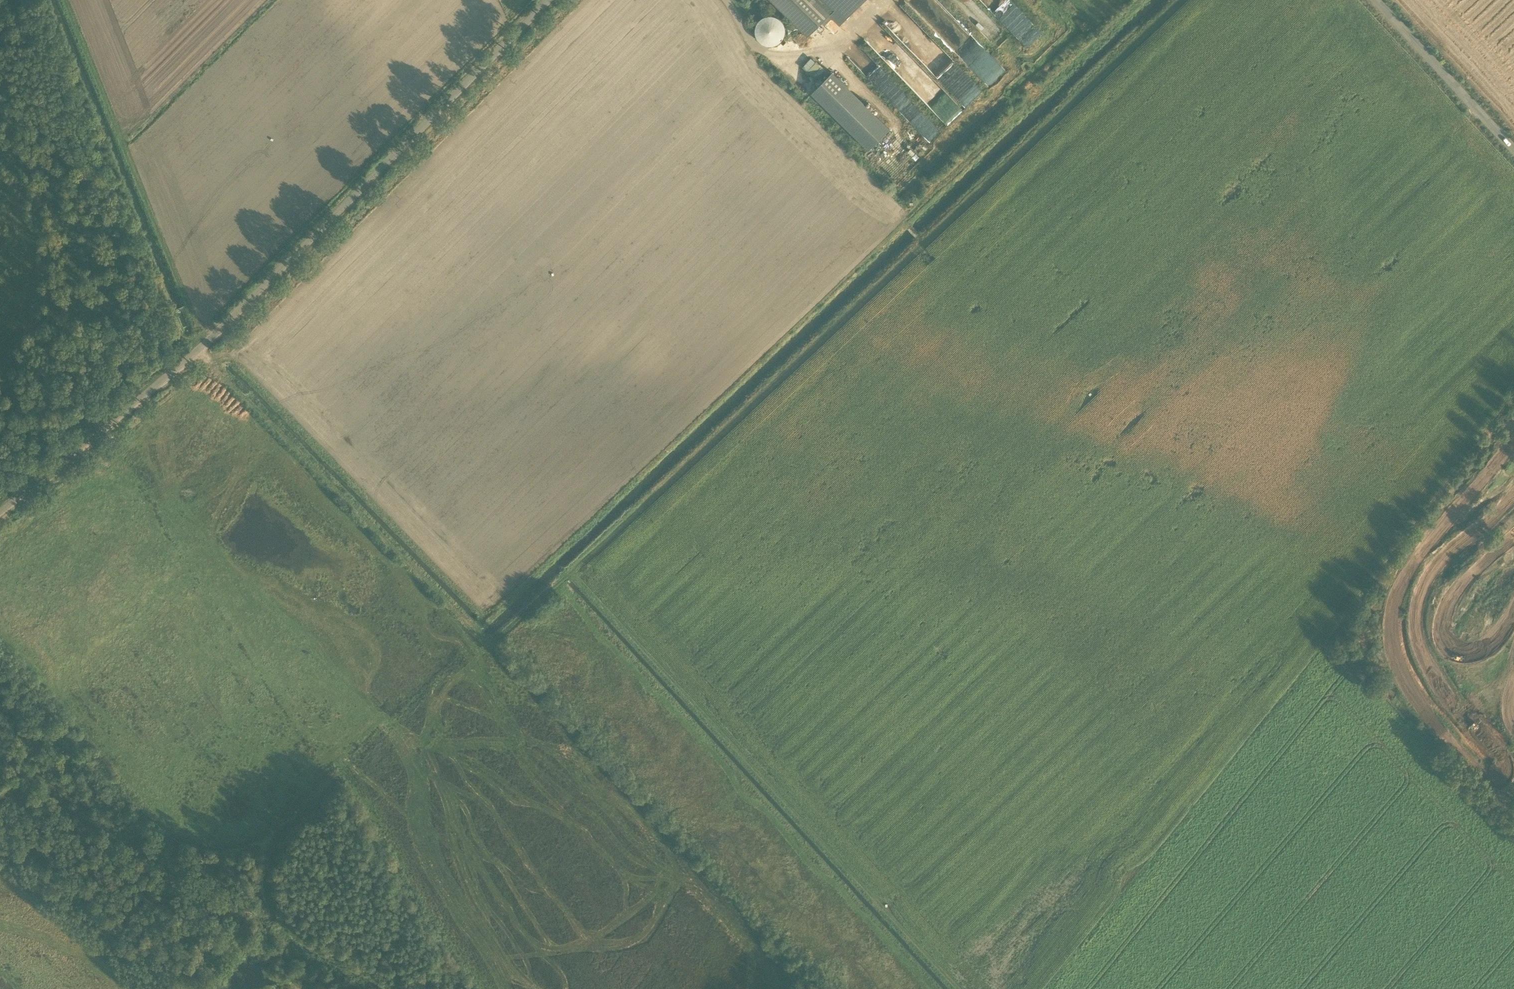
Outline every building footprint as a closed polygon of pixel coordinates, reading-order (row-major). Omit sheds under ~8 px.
[(809,36),(829,15),(840,25),(865,0),(772,0),(809,36)] [(973,58),(984,46),(936,0),(913,0),(973,58)] [(1043,32),(1010,0),(999,0),(990,10),(1028,47),(1043,32)] [(756,36),(757,38),(759,40),(761,42),(763,44),(765,45),(768,45),(770,46),(773,45),(775,45),(778,44),(780,42),(782,40),(783,38),(784,36),(785,33),(785,31),(785,28),(784,26),(783,23),(782,21),(780,19),(778,18),(775,17),(773,16),(770,16),(768,16),(765,17),(763,18),(761,19),(759,21),(757,23),(756,26),(755,28),(755,31),(755,33),(756,36)] [(895,65),(895,72),(916,72),(916,49),(886,49),(886,65),(895,65)] [(803,64),(816,77),(826,68),(813,54),(803,64)] [(826,108),(847,87),(832,72),(811,93),(826,108)] [(891,159),(883,169),(891,175),(899,164),(891,159)]
